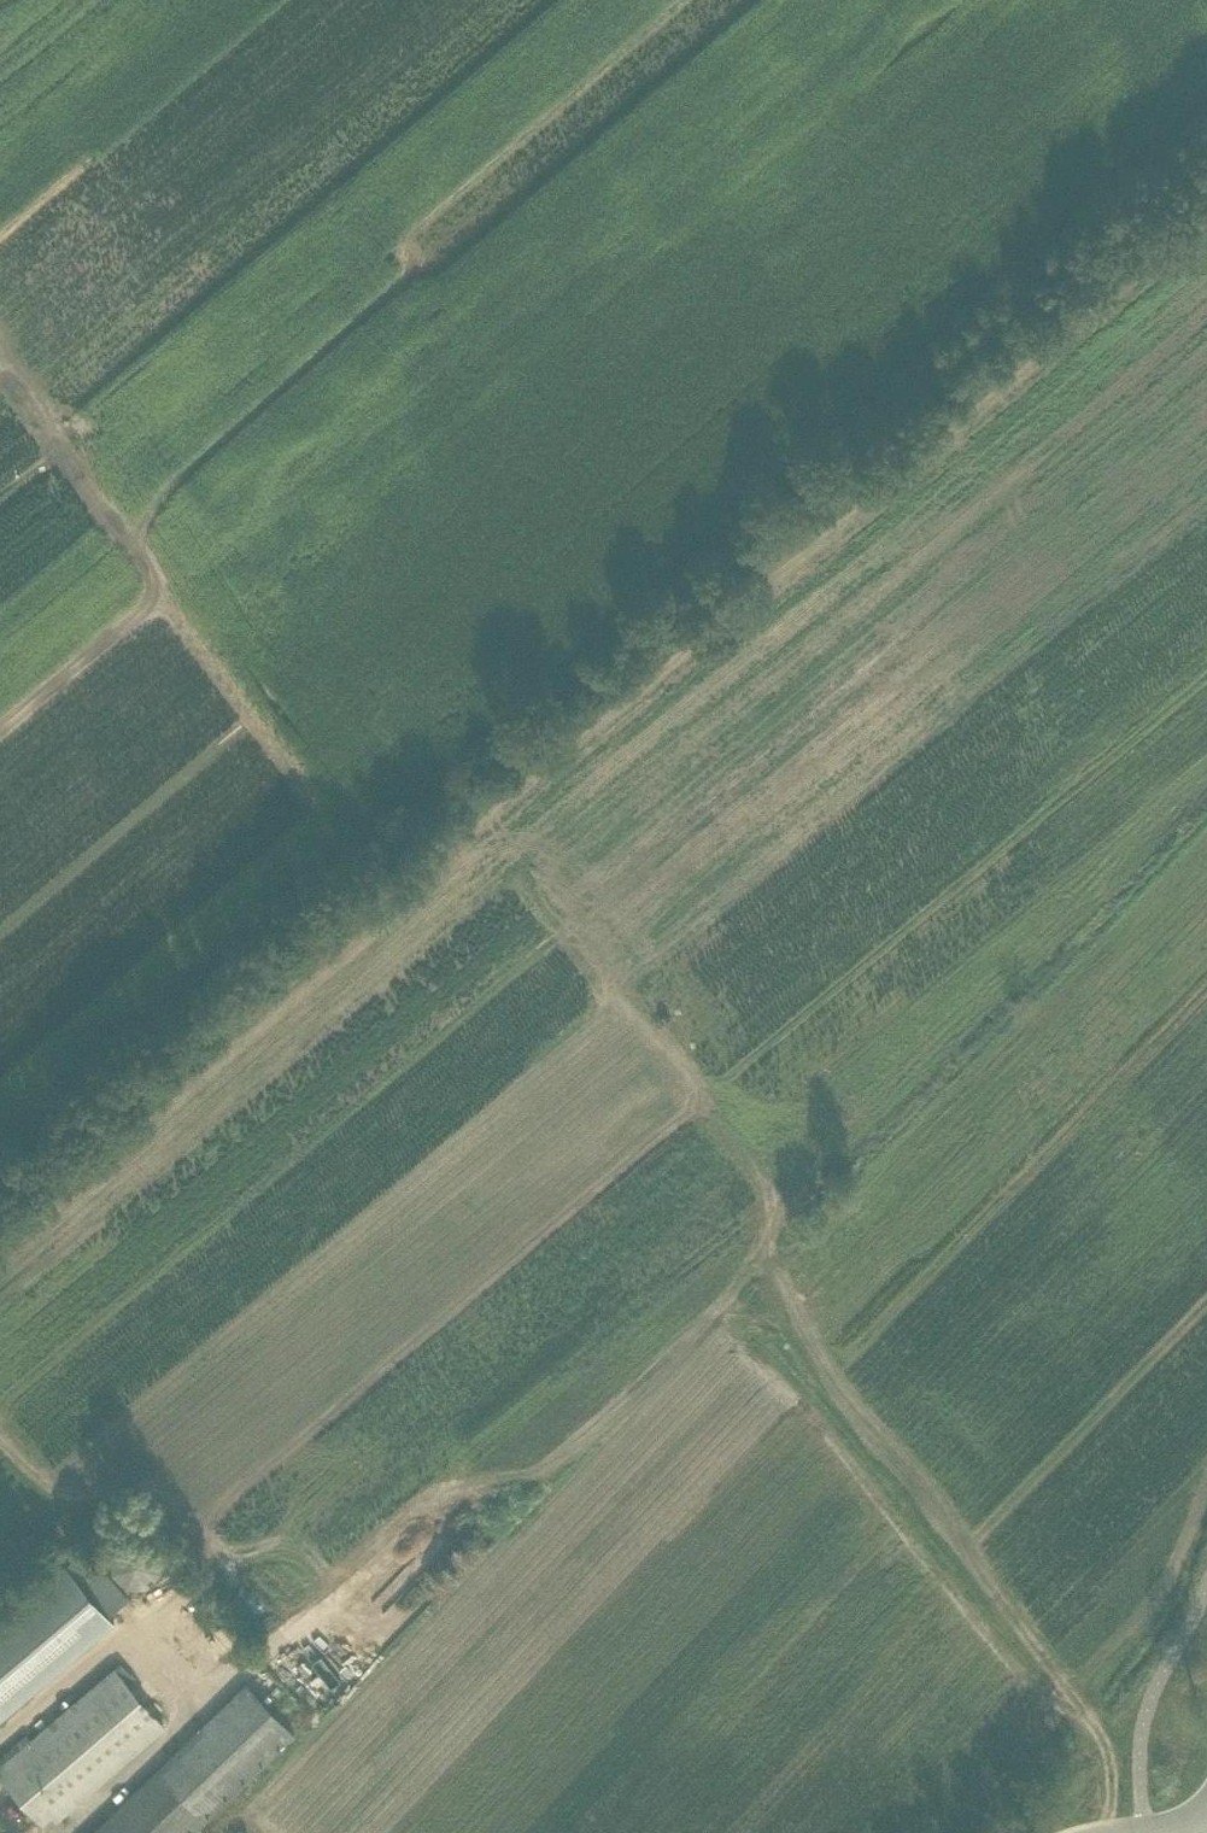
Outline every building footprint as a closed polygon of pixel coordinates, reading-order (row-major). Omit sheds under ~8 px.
[(128,1582),(147,1583),(161,1568),(162,1549),(145,1534),(125,1534),(111,1551),(112,1570),(128,1582)] [(115,1621),(67,1564),(0,1621),(0,1719),(115,1621)] [(47,1831),(166,1729),(115,1666),(0,1765),(0,1776),(47,1831)] [(295,1732),(247,1682),(90,1832),(191,1832),(295,1732)]
